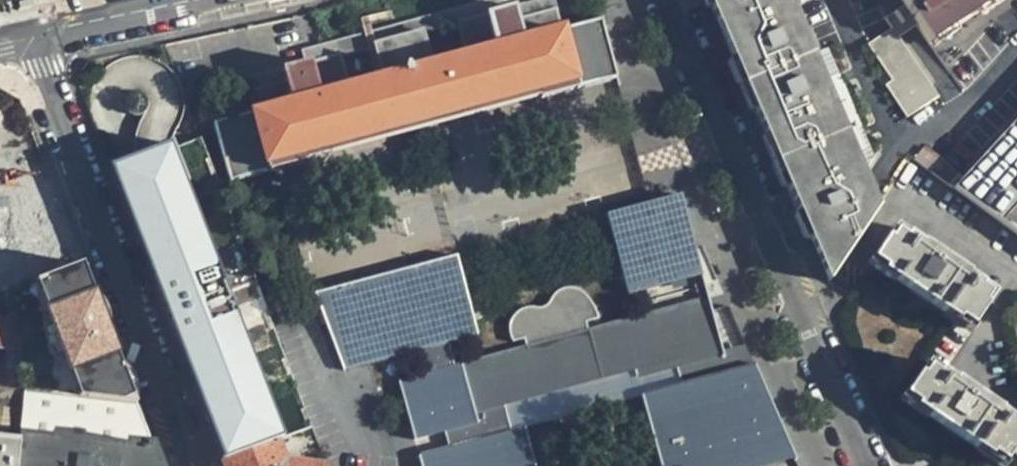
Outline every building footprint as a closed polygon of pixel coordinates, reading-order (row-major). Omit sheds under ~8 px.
[(828,282),(833,275),(878,208),(865,182),(877,169),(828,60),(818,63),(790,0),(708,0),(736,65),(788,188),(828,282)] [(1007,0),(897,0),(904,11),(883,25),(891,36),(868,51),(895,89),(886,94),(910,129),(940,108),(899,48),(920,33),(933,51),(1007,0)] [(518,27),(556,18),(553,6),(515,15),(518,27)] [(460,29),(493,21),(490,10),(408,31),(411,41),(423,38),(460,29)] [(561,37),(556,18),(518,27),(515,15),(493,21),(460,29),(467,61),(432,71),(423,38),(411,41),(408,31),(389,36),(391,46),(378,49),(382,64),(386,83),(379,85),(350,91),(342,58),(307,67),(287,72),(289,82),(251,92),(256,113),(217,125),(230,179),(307,162),(306,155),(539,97),(541,104),(617,86),(603,28),(561,37)] [(391,46),(389,36),(304,57),(307,67),(342,58),(378,49),(391,46)] [(303,434),(181,120),(182,118),(184,108),(183,102),(180,89),(173,77),(165,70),(154,64),(145,61),(138,60),(122,62),(110,68),(102,74),(96,83),(92,88),(89,99),(85,108),(110,172),(171,149),(285,441),(303,434)] [(386,83),(382,64),(375,66),(379,85),(386,83)] [(289,82),(287,72),(248,81),(251,92),(289,82)] [(953,190),(1016,236),(1016,121),(953,190)] [(223,464),(274,445),(285,441),(171,149),(110,172),(156,290),(165,313),(223,464)] [(648,206),(604,218),(626,298),(645,293),(702,278),(695,251),(680,198),(648,206)] [(872,268),(958,326),(971,336),(997,299),(896,233),(872,268)] [(455,256),(316,299),(340,378),(420,354),(449,345),(480,336),(455,256)] [(80,260),(34,278),(76,384),(75,397),(136,404),(93,291),(80,260)] [(645,293),(650,311),(706,294),(702,278),(645,293)] [(508,323),(509,338),(510,347),(524,342),(527,349),(587,330),(585,324),(599,319),(593,301),(584,292),(567,291),(556,297),(542,311),(538,307),(518,311),(508,323)] [(396,389),(420,465),(534,465),(523,431),(635,397),(656,465),(765,465),(793,458),(752,363),(683,385),(678,370),(725,355),(706,294),(650,311),(587,330),(527,349),(457,370),(428,379),(396,389)] [(9,348),(10,315),(0,315),(0,347),(9,348)] [(931,369),(944,378),(971,336),(958,326),(931,369)] [(449,345),(420,354),(428,379),(457,370),(449,345)] [(944,378),(931,369),(906,405),(950,436),(994,465),(1009,465),(1016,454),(1016,429),(944,378)] [(24,392),(0,389),(0,465),(16,465),(24,392)] [(136,404),(75,397),(24,392),(16,465),(160,465),(136,404)] [(274,445),(223,464),(224,465),(282,465),(274,445)]
